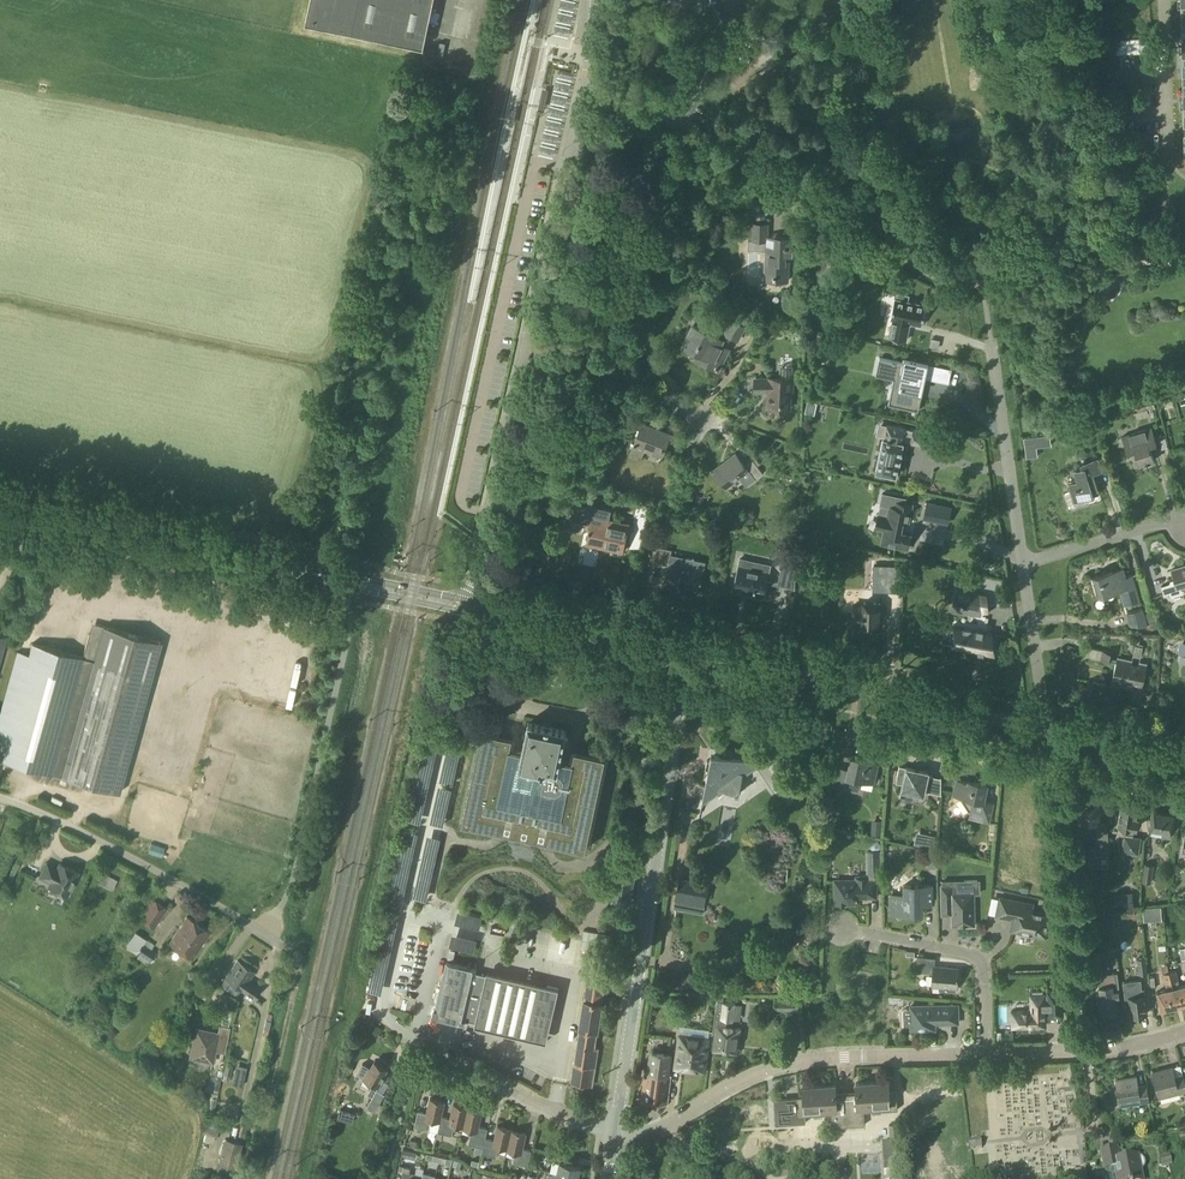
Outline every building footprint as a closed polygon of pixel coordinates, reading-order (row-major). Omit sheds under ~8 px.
[(423,48),(434,0),(310,0),(306,23),(423,48)] [(583,26),(584,6),(579,6),(579,0),(570,0),(569,25),(583,26)] [(566,45),(579,46),(581,31),(567,30),(566,45)] [(1116,39),(1116,54),(1150,53),(1149,38),(1116,39)] [(568,86),(565,95),(573,98),(576,89),(568,86)] [(572,107),(574,101),(563,98),(562,104),(572,107)] [(557,123),(555,130),(566,132),(567,125),(557,123)] [(554,136),(552,142),(565,145),(567,139),(554,136)] [(560,156),(562,151),(551,147),(549,153),(560,156)] [(1160,200),(1170,219),(1179,214),(1169,195),(1160,200)] [(749,223),(749,242),(766,243),(766,236),(767,224),(749,223)] [(765,280),(788,280),(789,255),(795,255),(796,237),(776,236),(775,246),(766,246),(765,280)] [(893,319),(889,337),(906,341),(910,323),(922,326),(926,305),(907,301),(908,296),(898,293),(897,299),(894,298),(890,319),(893,319)] [(720,333),(739,342),(746,326),(728,317),(720,333)] [(684,344),(701,352),(698,357),(701,358),(700,361),(707,364),(710,357),(721,362),(727,349),(719,345),(722,340),(694,326),(684,344)] [(938,353),(941,341),(929,339),(926,350),(938,353)] [(886,374),(900,377),(896,393),(892,392),(890,402),(889,402),(888,405),(918,411),(925,379),(922,378),(923,372),(927,373),(929,365),(928,364),(903,358),(902,363),(889,360),(886,374)] [(756,391),(768,392),(768,407),(790,408),(791,392),(793,392),(793,379),(756,378),(756,391)] [(631,451),(642,455),(645,447),(662,454),(671,433),(643,421),(631,451)] [(884,438),(883,437),(881,449),(880,449),(877,460),(878,460),(876,471),(895,476),(898,465),(899,465),(901,453),(900,453),(903,441),(910,442),(909,444),(929,449),(933,434),(913,429),(912,431),(887,425),(884,438)] [(1084,433),(1089,436),(1093,436),(1095,433),(1094,430),(1089,426),(1086,427),(1084,430),(1084,433)] [(1122,436),(1126,452),(1134,450),(1136,454),(1135,454),(1138,465),(1154,460),(1151,449),(1150,450),(1148,445),(1156,443),(1151,427),(1122,436)] [(752,458),(744,464),(736,453),(714,470),(726,487),(749,470),(756,479),(763,473),(752,458)] [(1069,483),(1074,502),(1094,496),(1093,491),(1099,489),(1094,473),(1103,470),(1098,457),(1080,463),(1082,468),(1074,470),(1077,480),(1069,483)] [(878,515),(875,528),(883,529),(887,530),(884,543),(882,543),(907,549),(911,534),(900,531),(902,520),(908,522),(912,504),(905,503),(906,498),(882,493),(880,505),(889,507),(887,516),(885,516),(878,515)] [(927,502),(924,518),(948,523),(951,507),(927,502)] [(551,516),(560,518),(563,506),(553,504),(551,516)] [(586,545),(623,553),(629,524),(608,519),(608,522),(592,519),(586,545)] [(657,547),(653,565),(668,568),(672,550),(657,547)] [(739,568),(735,587),(743,588),(743,585),(750,587),(748,594),(764,597),(766,585),(794,591),(795,557),(783,555),(777,585),(767,583),(769,574),(770,566),(740,560),(739,568)] [(671,563),(667,584),(699,591),(705,563),(683,558),(681,565),(671,563)] [(1164,594),(1170,592),(1171,597),(1184,593),(1183,588),(1184,587),(1184,585),(1184,584),(1184,583),(1184,566),(1171,570),(1175,583),(1162,587),(1164,594)] [(1093,577),(1098,594),(1119,588),(1124,606),(1140,602),(1132,575),(1125,578),(1122,568),(1093,577)] [(989,612),(986,596),(955,589),(952,605),(967,608),(966,610),(977,612),(978,610),(989,612)] [(864,605),(854,604),(853,625),(863,625),(863,628),(880,628),(881,603),(864,602),(864,605)] [(1126,613),(1130,625),(1147,625),(1152,623),(1149,613),(1144,615),(1142,608),(1126,613)] [(0,715),(0,759),(120,793),(162,642),(97,624),(93,635),(90,634),(84,657),(33,643),(30,654),(18,651),(0,715)] [(984,652),(994,654),(991,636),(1003,638),(986,634),(985,636),(982,635),(983,631),(977,630),(976,633),(964,631),(965,629),(956,627),(956,629),(950,628),(947,642),(942,641),(957,645),(956,645),(956,646),(977,651),(977,653),(984,654),(984,652)] [(1133,656),(1140,657),(1143,647),(1135,646),(1133,656)] [(1086,656),(1116,663),(1117,659),(1109,658),(1110,652),(1088,647),(1086,656)] [(1117,659),(1116,663),(1112,680),(1121,682),(1120,686),(1126,687),(1127,684),(1141,687),(1147,663),(1139,661),(1138,667),(1131,666),(1132,663),(1117,659)] [(510,747),(512,737),(482,730),(462,824),(486,829),(491,803),(505,806),(505,808),(505,809),(506,809),(506,810),(507,810),(509,810),(510,810),(510,809),(511,809),(511,808),(520,810),(520,811),(519,811),(518,819),(524,820),(525,812),(525,811),(561,818),(556,843),(587,850),(606,756),(575,750),(573,761),(560,758),(566,730),(529,722),(523,750),(510,747)] [(700,813),(701,813),(702,804),(723,790),(739,793),(743,773),(763,763),(772,765),(772,764),(732,757),(733,754),(720,752),(718,754),(711,753),(710,761),(707,760),(705,773),(708,773),(700,813)] [(833,786),(858,792),(861,780),(871,782),(875,780),(878,764),(863,760),(864,758),(852,756),(848,772),(837,769),(833,786)] [(897,777),(904,778),(900,797),(914,800),(916,793),(924,795),(925,792),(941,795),(941,778),(928,775),(929,772),(899,765),(897,777)] [(761,777),(746,786),(751,794),(743,798),(746,804),(757,798),(754,793),(770,784),(786,813),(796,807),(773,767),(760,774),(761,777)] [(953,795),(961,797),(961,799),(968,811),(971,811),(969,818),(989,822),(993,803),(984,801),(988,785),(968,780),(968,783),(956,780),(953,795)] [(1078,825),(1077,835),(1098,837),(1098,840),(1108,840),(1108,821),(1098,820),(1098,816),(1099,816),(1100,808),(1099,808),(1100,801),(1089,800),(1088,798),(1083,798),(1081,799),(1078,825)] [(1126,826),(1134,828),(1136,828),(1138,817),(1136,817),(1138,807),(1121,804),(1118,825),(1126,826)] [(1150,827),(1163,830),(1162,836),(1171,837),(1175,813),(1153,809),(1151,819),(1150,819),(1147,820),(1146,822),(1147,824),(1148,826),(1150,827)] [(728,825),(737,827),(739,817),(731,815),(728,825)] [(832,825),(836,825),(839,824),(839,820),(837,817),(834,817),(831,819),(831,822),(832,825)] [(872,835),(880,836),(881,822),(872,821),(872,835)] [(1134,828),(1126,826),(1125,834),(1122,851),(1139,854),(1141,837),(1133,835),(1134,828)] [(922,848),(933,850),(934,837),(925,835),(922,848)] [(878,840),(874,840),(871,843),(871,847),(874,850),(878,850),(881,847),(881,843),(878,840)] [(880,874),(879,851),(866,851),(867,874),(880,874)] [(48,887),(68,896),(80,871),(60,861),(57,866),(46,861),(39,877),(50,882),(48,887)] [(1141,882),(1151,883),(1154,865),(1144,863),(1141,882)] [(703,914),(708,883),(679,878),(673,908),(703,914)] [(835,880),(835,904),(855,903),(855,895),(859,895),(859,897),(876,897),(876,880),(835,880)] [(890,895),(891,913),(895,913),(895,914),(904,913),(907,915),(910,913),(912,913),(915,910),(918,913),(923,913),(922,909),(920,906),(922,903),(932,903),(932,884),(904,885),(904,894),(895,894),(895,895),(890,895)] [(941,886),(942,905),(952,904),(952,925),(974,925),(973,892),(952,892),(952,885),(941,886)] [(1113,896),(1114,907),(1133,906),(1132,895),(1113,896)] [(1044,939),(1048,936),(1049,930),(1047,927),(1049,915),(1031,911),(1032,904),(1001,898),(997,915),(1014,918),(1016,921),(1014,929),(1033,933),(1036,937),(1044,939)] [(139,919),(154,929),(167,909),(152,899),(139,919)] [(1160,906),(1143,908),(1144,921),(1161,919),(1160,906)] [(1122,909),(1123,918),(1135,916),(1134,908),(1122,909)] [(169,944),(192,959),(210,933),(187,917),(169,944)] [(138,952),(151,961),(156,954),(143,945),(138,952)] [(1115,950),(1105,951),(1106,958),(1116,957),(1115,950)] [(572,1082),(592,1086),(598,1048),(594,1047),(597,1030),(598,1030),(602,1003),(601,1003),(608,958),(592,955),(585,1000),(584,1000),(579,1028),(580,1028),(572,1082)] [(916,971),(930,973),(933,975),(932,985),(940,986),(940,989),(955,991),(956,987),(957,987),(959,968),(935,966),(936,958),(917,956),(916,971)] [(1136,959),(1138,975),(1147,974),(1145,958),(1136,959)] [(221,985),(227,988),(230,983),(254,999),(261,989),(249,981),(255,973),(237,961),(221,985)] [(465,1020),(476,973),(477,969),(446,962),(434,1016),(464,1023),(465,1020)] [(1178,1005),(1184,1003),(1184,984),(1179,985),(1175,969),(1169,971),(1178,1005)] [(1178,1005),(1169,971),(1163,973),(1167,988),(1156,991),(1161,1009),(1178,1005)] [(547,989),(476,973),(465,1020),(536,1036),(547,989)] [(1100,992),(1097,992),(1098,1003),(1101,1003),(1102,1014),(1116,1012),(1114,997),(1120,996),(1117,973),(1098,975),(1100,992)] [(1129,996),(1131,1015),(1147,1013),(1144,989),(1134,990),(1135,995),(1129,996)] [(1011,1010),(1012,1027),(1042,1026),(1042,1023),(1046,1022),(1046,1008),(1048,1008),(1048,1009),(1063,1008),(1062,991),(1059,991),(1048,991),(1048,994),(1045,994),(1030,994),(1030,1010),(1011,1010)] [(777,999),(777,1010),(798,1009),(797,998),(777,999)] [(735,1004),(723,1002),(721,1002),(717,1001),(713,1032),(717,1033),(714,1049),(737,1052),(740,1029),(732,1028),(735,1004)] [(928,1029),(928,1026),(935,1026),(935,1023),(958,1023),(958,1005),(911,1006),(911,1010),(902,1010),(903,1026),(914,1026),(914,1030),(928,1029)] [(190,1058),(214,1063),(216,1051),(224,1053),(229,1027),(220,1025),(218,1033),(196,1028),(190,1058)] [(1016,1044),(1016,1034),(1006,1034),(1007,1044),(1016,1044)] [(675,1067),(704,1071),(708,1039),(679,1035),(675,1067)] [(641,1100),(667,1103),(670,1075),(667,1074),(669,1055),(650,1052),(648,1072),(645,1072),(641,1100)] [(367,1106),(375,1111),(384,1094),(377,1090),(384,1077),(383,1077),(388,1068),(375,1061),(371,1068),(363,1064),(357,1074),(374,1084),(368,1095),(372,1097),(367,1106)] [(226,1064),(224,1073),(231,1075),(233,1066),(226,1064)] [(1159,1097),(1184,1090),(1184,1080),(1184,1074),(1175,1077),(1172,1067),(1153,1072),(1159,1097)] [(1116,1079),(1120,1105),(1148,1100),(1146,1085),(1138,1086),(1136,1076),(1116,1079)] [(216,1077),(213,1090),(219,1091),(221,1078),(216,1077)] [(796,1097),(797,1116),(831,1114),(832,1127),(865,1125),(864,1112),(898,1110),(896,1090),(889,1091),(888,1081),(856,1083),(856,1093),(846,1094),(836,1095),(835,1084),(803,1087),(803,1097),(796,1097)] [(417,1111),(414,1127),(429,1130),(437,1132),(439,1123),(441,1116),(444,1102),(430,1099),(427,1113),(417,1111)] [(439,1123),(437,1132),(438,1133),(437,1137),(444,1139),(445,1134),(452,1136),(455,1126),(463,1128),(468,1107),(453,1104),(450,1119),(441,1116),(439,1123)] [(463,1128),(463,1129),(472,1131),(469,1144),(483,1147),(485,1138),(487,1128),(479,1126),(482,1112),(469,1108),(469,1107),(468,1107),(463,1128)] [(208,1118),(204,1129),(219,1133),(222,1123),(208,1118)] [(483,1147),(481,1154),(496,1157),(499,1147),(507,1149),(511,1129),(498,1126),(494,1140),(485,1138),(483,1147)] [(507,1149),(506,1151),(516,1153),(514,1163),(528,1166),(532,1150),(523,1148),(526,1134),(512,1130),(513,1129),(511,1129),(507,1149)] [(232,1174),(234,1167),(236,1167),(242,1143),(225,1138),(218,1162),(220,1162),(218,1171),(232,1174)] [(969,1140),(970,1148),(982,1147),(981,1138),(969,1140)] [(221,1149),(223,1141),(214,1139),(212,1148),(221,1149)] [(902,1160),(902,1154),(904,1154),(904,1148),(902,1149),(902,1145),(903,1145),(903,1141),(882,1143),(884,1171),(897,1170),(897,1160),(902,1160)] [(1140,1157),(1138,1157),(1138,1155),(1120,1159),(1117,1147),(1102,1150),(1105,1168),(1116,1166),(1117,1174),(1120,1174),(1121,1178),(1142,1178),(1141,1170),(1142,1170),(1143,1169),(1144,1168),(1144,1167),(1145,1167),(1145,1165),(1145,1164),(1145,1163),(1145,1161),(1144,1160),(1143,1159),(1142,1158),(1141,1157),(1140,1157)] [(410,1151),(404,1149),(402,1156),(409,1158),(410,1151)] [(575,1178),(578,1178),(581,1166),(566,1163),(568,1156),(553,1152),(551,1160),(560,1162),(557,1175),(575,1178)] [(1160,1157),(1162,1165),(1172,1163),(1170,1154),(1160,1157)] [(452,1165),(459,1168),(461,1161),(454,1159),(452,1165)] [(399,1166),(398,1171),(402,1172),(409,1174),(410,1168),(399,1166)]
